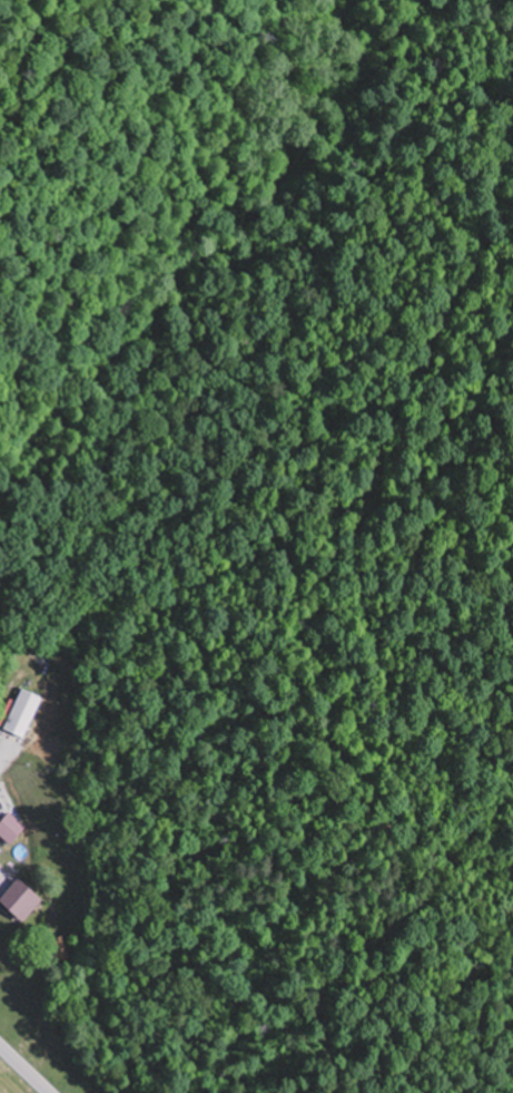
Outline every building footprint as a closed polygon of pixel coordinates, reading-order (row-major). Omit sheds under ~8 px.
[(44,695),(24,688),(8,730),(28,737),(44,695)] [(12,845),(28,829),(12,812),(0,824),(0,833),(12,845)] [(48,900),(24,878),(4,899),(28,921),(48,900)]
